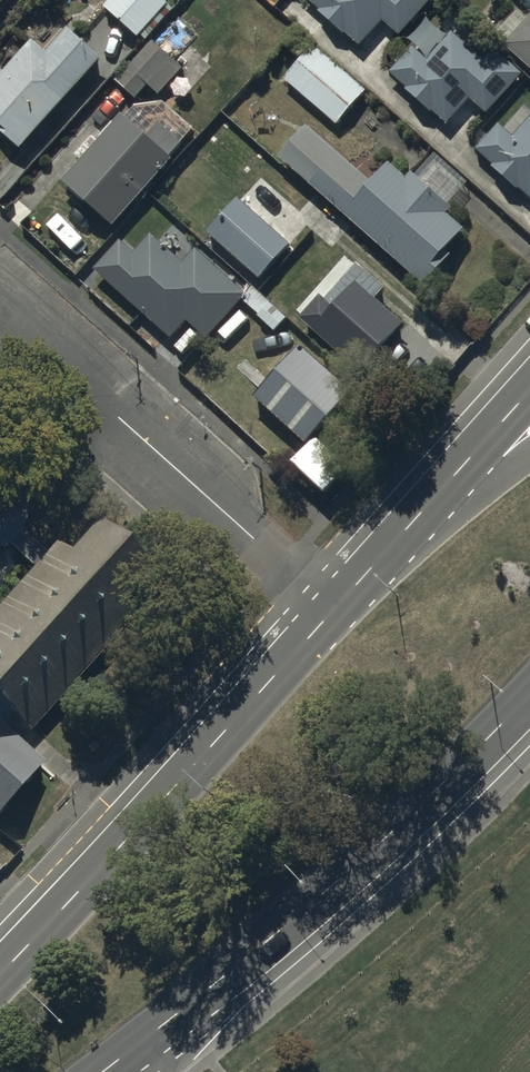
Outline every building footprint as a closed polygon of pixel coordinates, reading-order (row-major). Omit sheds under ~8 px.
[(142,48),(171,16),(153,0),(122,0),(107,16),(142,48)] [(380,35),(395,49),(430,11),(418,0),(393,0),(393,1),(392,0),(307,0),(298,10),(356,62),(380,35)] [(529,79),(529,26),(504,55),(529,79)] [(27,160),(106,73),(72,41),(51,64),(38,51),(0,92),(0,135),(27,160)] [(447,137),(471,110),(486,123),(521,85),(496,62),(484,75),(450,44),(426,70),(413,58),(389,84),(447,137)] [(184,82),(151,52),(115,92),(139,114),(152,100),(161,108),(184,82)] [(287,89),(336,134),(365,103),(315,58),(287,89)] [(512,146),(498,134),(474,161),(529,212),(529,126),(512,146)] [(67,196),(114,238),(173,174),(169,171),(183,156),(161,136),(147,150),(126,131),(67,196)] [(280,173),(421,300),(450,269),(443,263),(460,245),(441,229),(448,222),(408,185),(401,192),(385,177),(369,195),(309,141),(280,173)] [(239,204),(208,239),(260,286),(291,251),(239,204)] [(184,278),(152,250),(136,267),(123,255),(100,281),(173,348),(187,333),(206,350),(245,306),(198,263),(184,278)] [(262,304),(280,320),(291,307),(274,291),(262,304)] [(312,341),(359,383),(401,337),(354,295),(312,341)] [(246,401),(299,450),(341,404),(270,339),(237,375),(255,391),(246,401)] [(10,543),(34,566),(47,551),(23,530),(28,485),(0,482),(0,546),(10,543)] [(28,728),(139,605),(122,586),(141,564),(90,523),(67,549),(56,542),(47,551),(34,566),(0,604),(0,702),(10,712),(28,728)] [(10,712),(0,702),(0,723),(10,712)] [(41,762),(0,726),(0,807),(41,762)]
